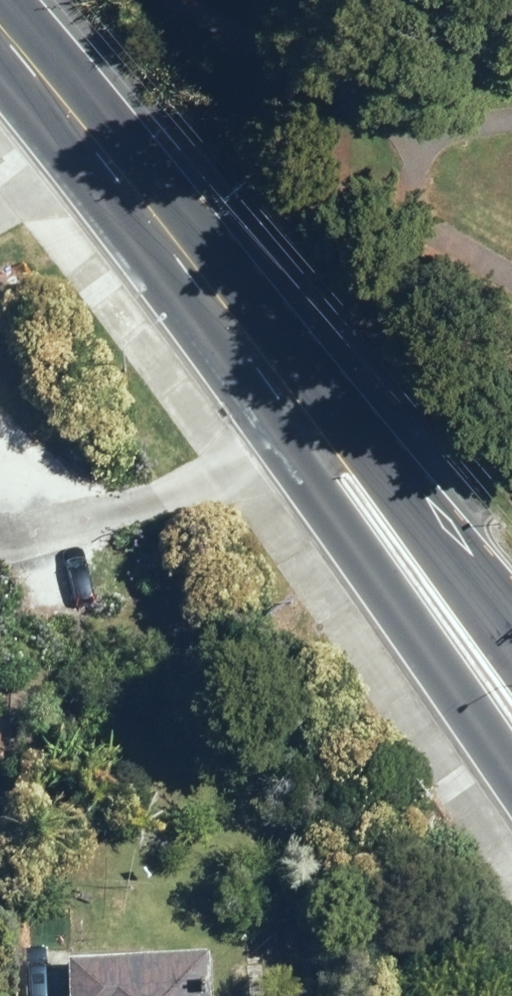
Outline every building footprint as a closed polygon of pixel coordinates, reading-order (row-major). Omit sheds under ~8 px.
[(63,995),(198,995),(195,951),(61,959),(63,995)]
